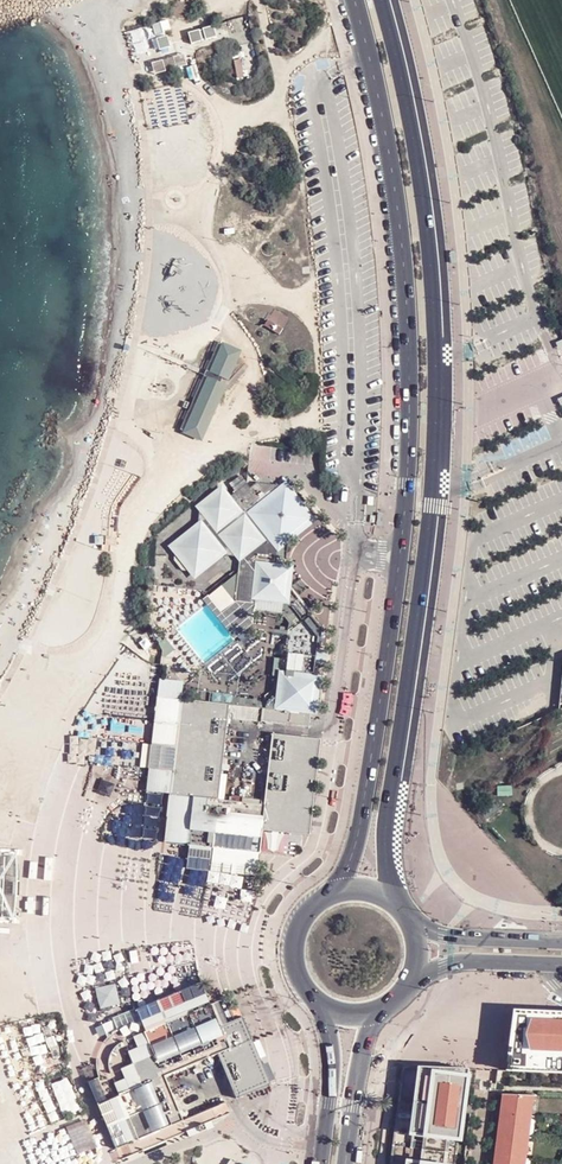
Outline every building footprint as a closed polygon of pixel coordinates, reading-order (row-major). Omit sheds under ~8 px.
[(152,28),(156,37),(170,31),(166,22),(152,28)] [(193,45),(218,37),(215,27),(190,35),(193,45)] [(242,355),(220,345),(183,431),(205,441),(242,355)] [(220,485),(193,506),(202,517),(166,547),(193,580),(230,550),(240,562),(266,541),(277,554),(288,545),(316,522),(283,481),(244,513),(220,485)] [(292,565),(254,561),(250,600),(288,604),(290,588),(292,565)] [(319,676),(277,672),(273,710),(315,715),(319,676)] [(227,706),(156,698),(145,794),(168,797),(152,908),(207,924),(251,932),(285,870),(309,834),(319,740),(269,734),(262,802),(218,798),(227,706)] [(106,1037),(101,1045),(96,1056),(95,1066),(97,1077),(86,1080),(117,1161),(242,1108),(271,1096),(226,997),(209,1004),(200,983),(113,1018),(117,1029),(106,1037)] [(513,1012),(505,1071),(556,1073),(561,1074),(561,1014),(541,1014),(513,1012)] [(401,1067),(389,1163),(455,1163),(458,1140),(461,1113),(462,1104),(465,1084),(474,1085),(476,1070),(419,1068),(401,1067)] [(530,1096),(502,1095),(501,1109),(504,1109),(504,1114),(528,1117),(530,1096)] [(528,1117),(504,1114),(503,1119),(499,1119),(497,1135),(525,1139),(528,1117)] [(497,1135),(495,1152),(499,1153),(498,1157),(522,1160),(525,1139),(497,1135)]
